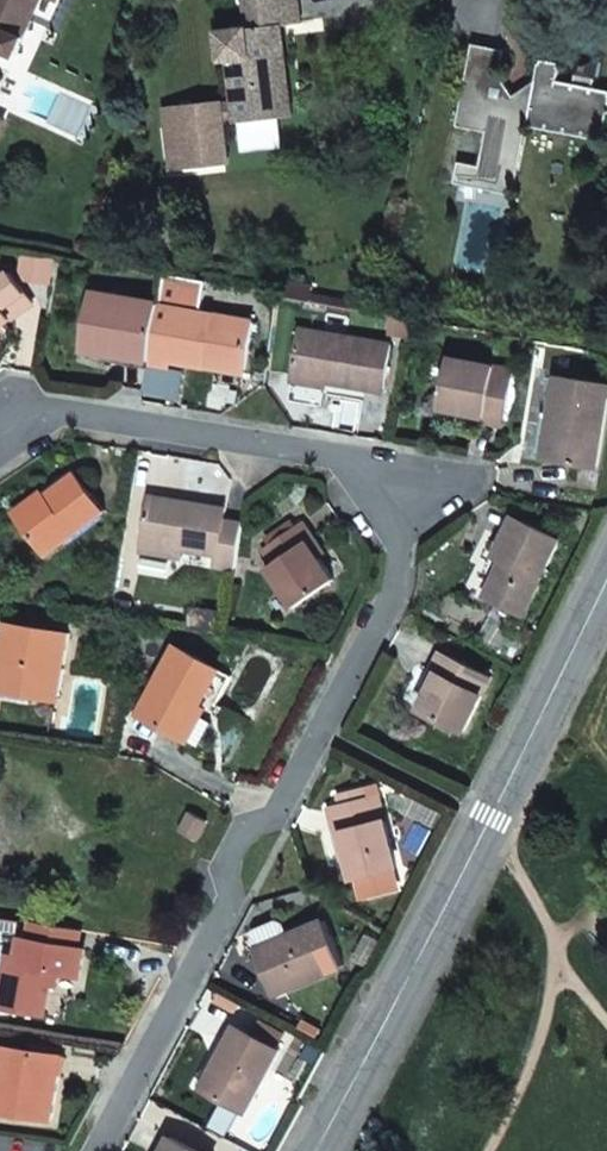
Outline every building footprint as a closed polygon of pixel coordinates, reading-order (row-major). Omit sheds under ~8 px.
[(16,55),(31,20),(28,18),(36,0),(0,0),(0,48),(16,55)] [(300,0),(245,0),(247,28),(214,32),(217,61),(227,60),(235,122),(281,118),(276,71),(282,70),(277,26),(302,24),(300,0)] [(456,183),(514,194),(519,174),(512,173),(524,120),(604,135),(606,120),(606,95),(592,91),(593,82),(600,84),(605,54),(577,49),(571,77),(575,78),(573,87),(556,84),(559,67),(541,63),(537,80),(515,95),(500,73),(505,50),(474,44),(457,126),(487,132),(480,166),(460,162),(456,183)] [(281,118),(288,117),(284,70),(282,70),(276,71),(281,118)] [(24,278),(49,282),(52,259),(28,255),(24,278)] [(32,303),(10,272),(0,279),(0,326),(32,303)] [(286,282),(283,297),(310,302),(312,288),(286,282)] [(158,306),(159,303),(94,293),(84,349),(150,361),(158,306)] [(150,361),(149,365),(169,369),(170,362),(204,367),(204,363),(244,369),(252,321),(158,306),(150,361)] [(412,321),(393,317),(390,334),(409,337),(412,321)] [(292,378),(383,393),(390,345),(300,331),(292,378)] [(482,425),(501,428),(512,370),(450,359),(440,410),(483,418),(482,425)] [(243,373),(244,369),(204,363),(204,367),(243,373)] [(550,416),(556,417),(549,459),(597,467),(606,408),(606,386),(557,378),(550,416)] [(556,417),(550,416),(542,415),(535,457),(549,459),(556,417)] [(16,517),(46,556),(107,511),(77,472),(16,517)] [(215,568),(234,571),(242,524),(223,521),(224,509),(150,498),(142,546),(182,552),(217,557),(215,568)] [(523,616),(560,542),(514,519),(496,557),(503,561),(486,598),(523,616)] [(271,546),(295,529),(289,521),(265,539),(271,546)] [(308,543),(313,539),(303,525),(295,529),(271,546),(262,552),(271,566),(265,570),(293,609),(335,581),(319,559),(308,543)] [(325,556),(313,539),(308,543),(319,559),(325,556)] [(181,559),(182,552),(142,546),(141,553),(181,559)] [(57,700),(68,634),(9,625),(0,679),(0,691),(57,700)] [(196,709),(217,671),(176,648),(139,715),(159,726),(185,742),(202,713),(196,709)] [(465,731),(491,679),(442,654),(433,672),(440,676),(423,710),(465,731)] [(139,715),(122,706),(114,758),(144,763),(159,726),(139,715)] [(339,795),(342,806),(370,799),(367,788),(339,795)] [(370,799),(342,806),(332,809),(338,834),(344,833),(356,878),(398,867),(380,796),(370,799)] [(189,814),(181,830),(199,840),(207,824),(189,814)] [(19,922),(0,919),(0,928),(17,931),(19,922)] [(274,996),(343,965),(324,919),(289,934),(285,923),(277,920),(256,929),(253,936),(258,947),(255,949),(274,996)] [(30,923),(28,940),(19,939),(16,959),(6,957),(0,998),(0,1007),(43,1014),(48,987),(50,972),(56,973),(78,976),(83,951),(76,950),(79,930),(30,923)] [(368,964),(383,937),(374,932),(359,958),(368,964)] [(50,972),(48,987),(53,988),(56,973),(50,972)] [(254,1036),(236,1026),(220,1055),(227,1059),(209,1093),(247,1113),(281,1050),(277,1048),(284,1035),(261,1022),(254,1036)] [(51,1121),(61,1056),(5,1048),(0,1083),(0,1112),(51,1121)] [(171,1139),(164,1150),(194,1150),(171,1139)]
